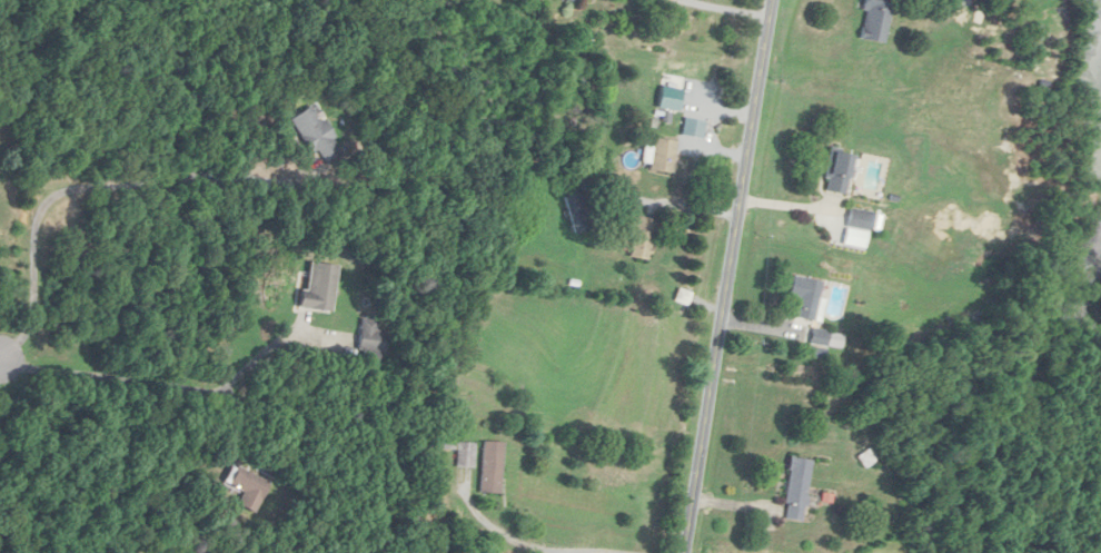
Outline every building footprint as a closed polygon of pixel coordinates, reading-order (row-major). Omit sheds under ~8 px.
[(890,0),(865,0),(859,38),(883,42),(890,0)] [(314,154),(319,151),(327,163),(344,152),(311,105),(290,120),(314,154)] [(677,140),(654,138),(650,170),(673,173),(677,140)] [(853,154),(833,151),(826,191),(846,194),(853,154)] [(575,232),(592,227),(583,192),(565,198),(575,232)] [(851,228),(870,226),(868,210),(849,213),(851,228)] [(657,219),(636,216),(630,257),(650,260),(657,219)] [(298,307),(333,312),(339,266),(310,261),(306,290),(301,289),(298,307)] [(823,281),(793,275),(789,295),(800,297),(796,317),(815,321),(823,281)] [(386,360),(391,322),(362,318),(358,356),(386,360)] [(502,442),(482,441),(481,493),(501,494),(502,442)] [(475,468),(475,442),(457,442),(457,468),(475,468)] [(878,459),(870,448),(858,456),(865,467),(878,459)] [(787,520),(807,520),(808,459),(788,458),(787,520)] [(226,483),(245,492),(239,505),(256,513),(271,482),(234,465),(226,483)]
